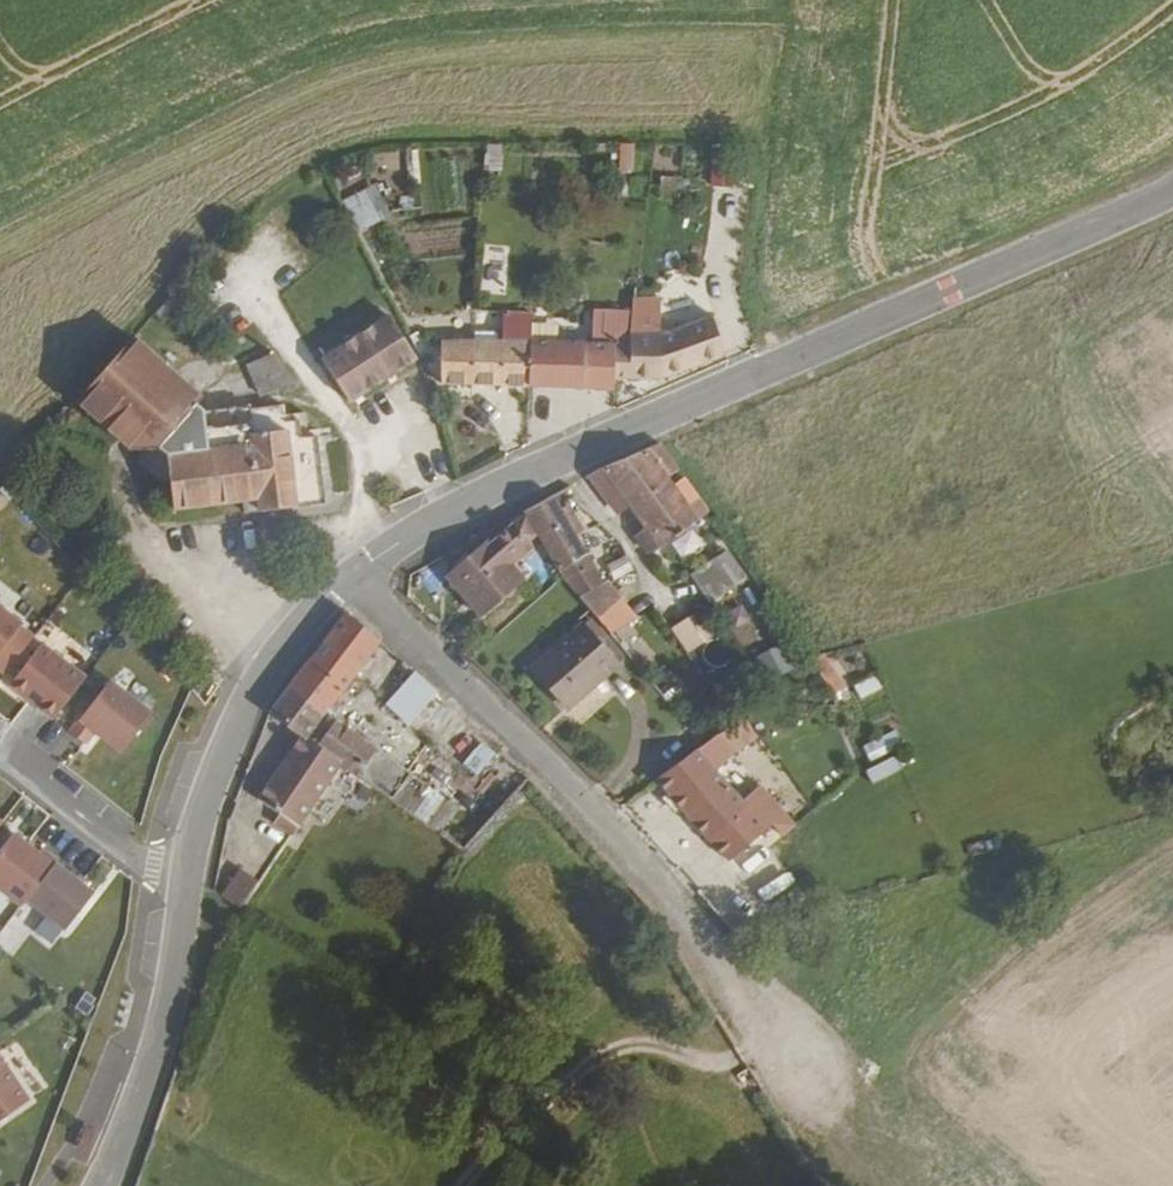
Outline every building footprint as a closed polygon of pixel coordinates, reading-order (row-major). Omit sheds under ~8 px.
[(498,171),(503,145),(488,142),(483,168),(498,171)] [(617,170),(650,172),(652,143),(618,142),(617,170)] [(358,231),(390,214),(373,182),(341,198),(358,231)] [(413,358),(385,315),(318,358),(345,401),(413,358)] [(627,331),(615,332),(612,342),(609,341),(612,375),(664,375),(727,354),(715,315),(666,331),(627,331)] [(212,427),(243,404),(202,410),(195,404),(200,398),(128,337),(71,404),(127,452),(144,431),(167,454),(167,460),(176,454),(202,434),(206,431),(212,427)] [(482,340),(441,340),(442,385),(464,384),(531,384),(530,340),(519,340),(488,340),(482,340)] [(609,341),(530,340),(531,384),(612,383),(612,377),(612,375),(609,341)] [(292,379),(273,352),(268,354),(283,376),(287,382),(292,379)] [(283,376),(268,354),(246,364),(264,390),(283,376)] [(265,391),(287,382),(283,376),(264,390),(265,391)] [(324,502),(316,433),(306,435),(303,410),(283,413),(282,404),(247,408),(247,404),(243,404),(212,427),(206,431),(202,434),(176,454),(167,460),(173,507),(242,499),(258,497),(260,510),(324,502)] [(663,438),(603,464),(662,541),(712,503),(696,482),(686,489),(671,469),(680,461),(663,438)] [(533,495),(520,501),(536,529),(562,573),(578,591),(605,572),(555,486),(533,495)] [(524,508),(512,519),(528,536),(536,529),(524,508)] [(488,538),(446,577),(480,614),(523,576),(506,557),(528,536),(512,519),(489,539),(488,538)] [(710,602),(748,576),(727,547),(689,573),(710,602)] [(688,652),(720,628),(701,604),(670,628),(688,652)] [(0,605),(0,669),(2,670),(31,633),(17,622),(19,620),(0,605)] [(377,639),(346,612),(277,702),(313,731),(377,639)] [(618,660),(582,619),(532,663),(568,704),(618,660)] [(39,639),(7,681),(54,716),(85,673),(39,639)] [(822,651),(810,660),(829,687),(841,679),(822,651)] [(111,678),(72,730),(88,742),(97,729),(125,749),(154,710),(111,678)] [(437,700),(422,688),(414,682),(390,711),(413,730),(437,700)] [(343,714),(321,743),(322,744),(344,760),(392,797),(417,768),(343,714)] [(272,814),(292,828),(344,760),(322,744),(321,743),(306,733),(262,793),(277,808),(272,814)] [(891,734),(864,742),(868,757),(896,750),(891,734)] [(481,775),(495,748),(476,738),(462,765),(481,775)] [(699,745),(658,774),(725,846),(732,854),(766,820),(699,745)] [(763,775),(750,787),(774,814),(783,825),(796,813),(763,775)] [(0,852),(0,886),(26,906),(31,900),(60,861),(62,859),(46,847),(42,851),(15,831),(0,852)] [(99,891),(60,861),(31,900),(70,929),(99,891)] [(255,876),(238,864),(217,892),(234,902),(255,876)] [(34,1106),(0,1058),(0,1129),(34,1106)]
